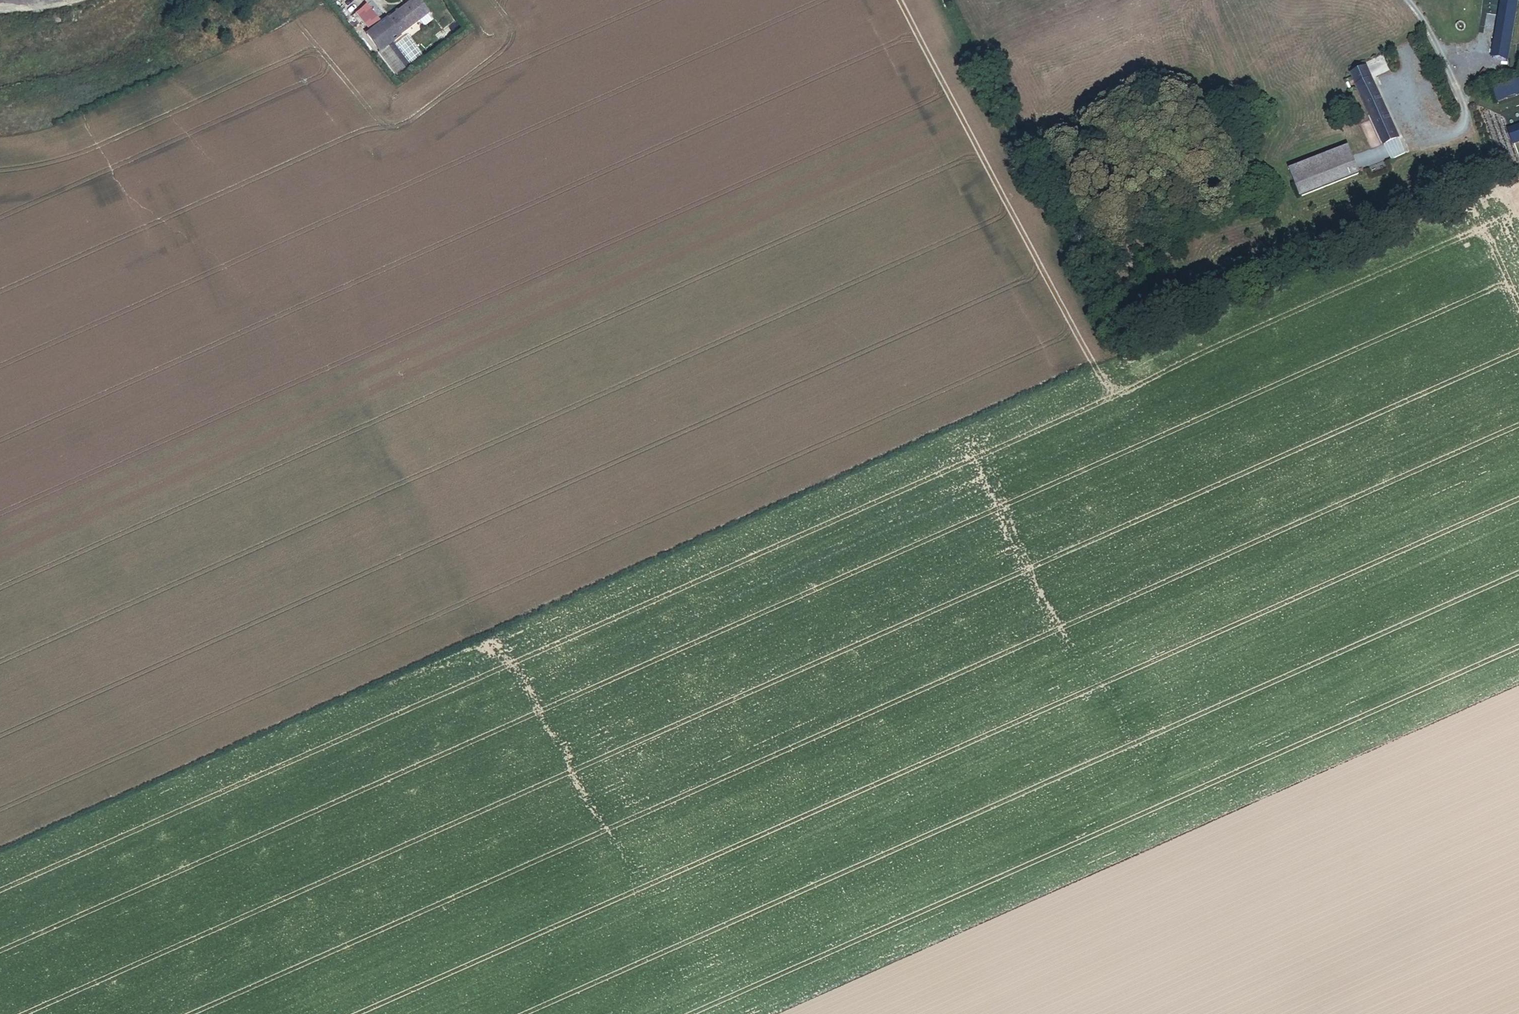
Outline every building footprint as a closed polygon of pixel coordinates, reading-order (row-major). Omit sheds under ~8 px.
[(366,32),(361,36),(375,54),(427,16),(416,0),(411,0),(383,21),(369,2),(353,14),(366,32)] [(1518,16),(1518,0),(1505,0),(1496,68),(1512,70),(1518,16)] [(1369,80),(1354,86),(1381,145),(1396,138),(1369,80)] [(1507,131),(1511,145),(1518,142),(1518,127),(1507,131)] [(1356,174),(1345,148),(1287,172),(1298,199),(1356,174)]
